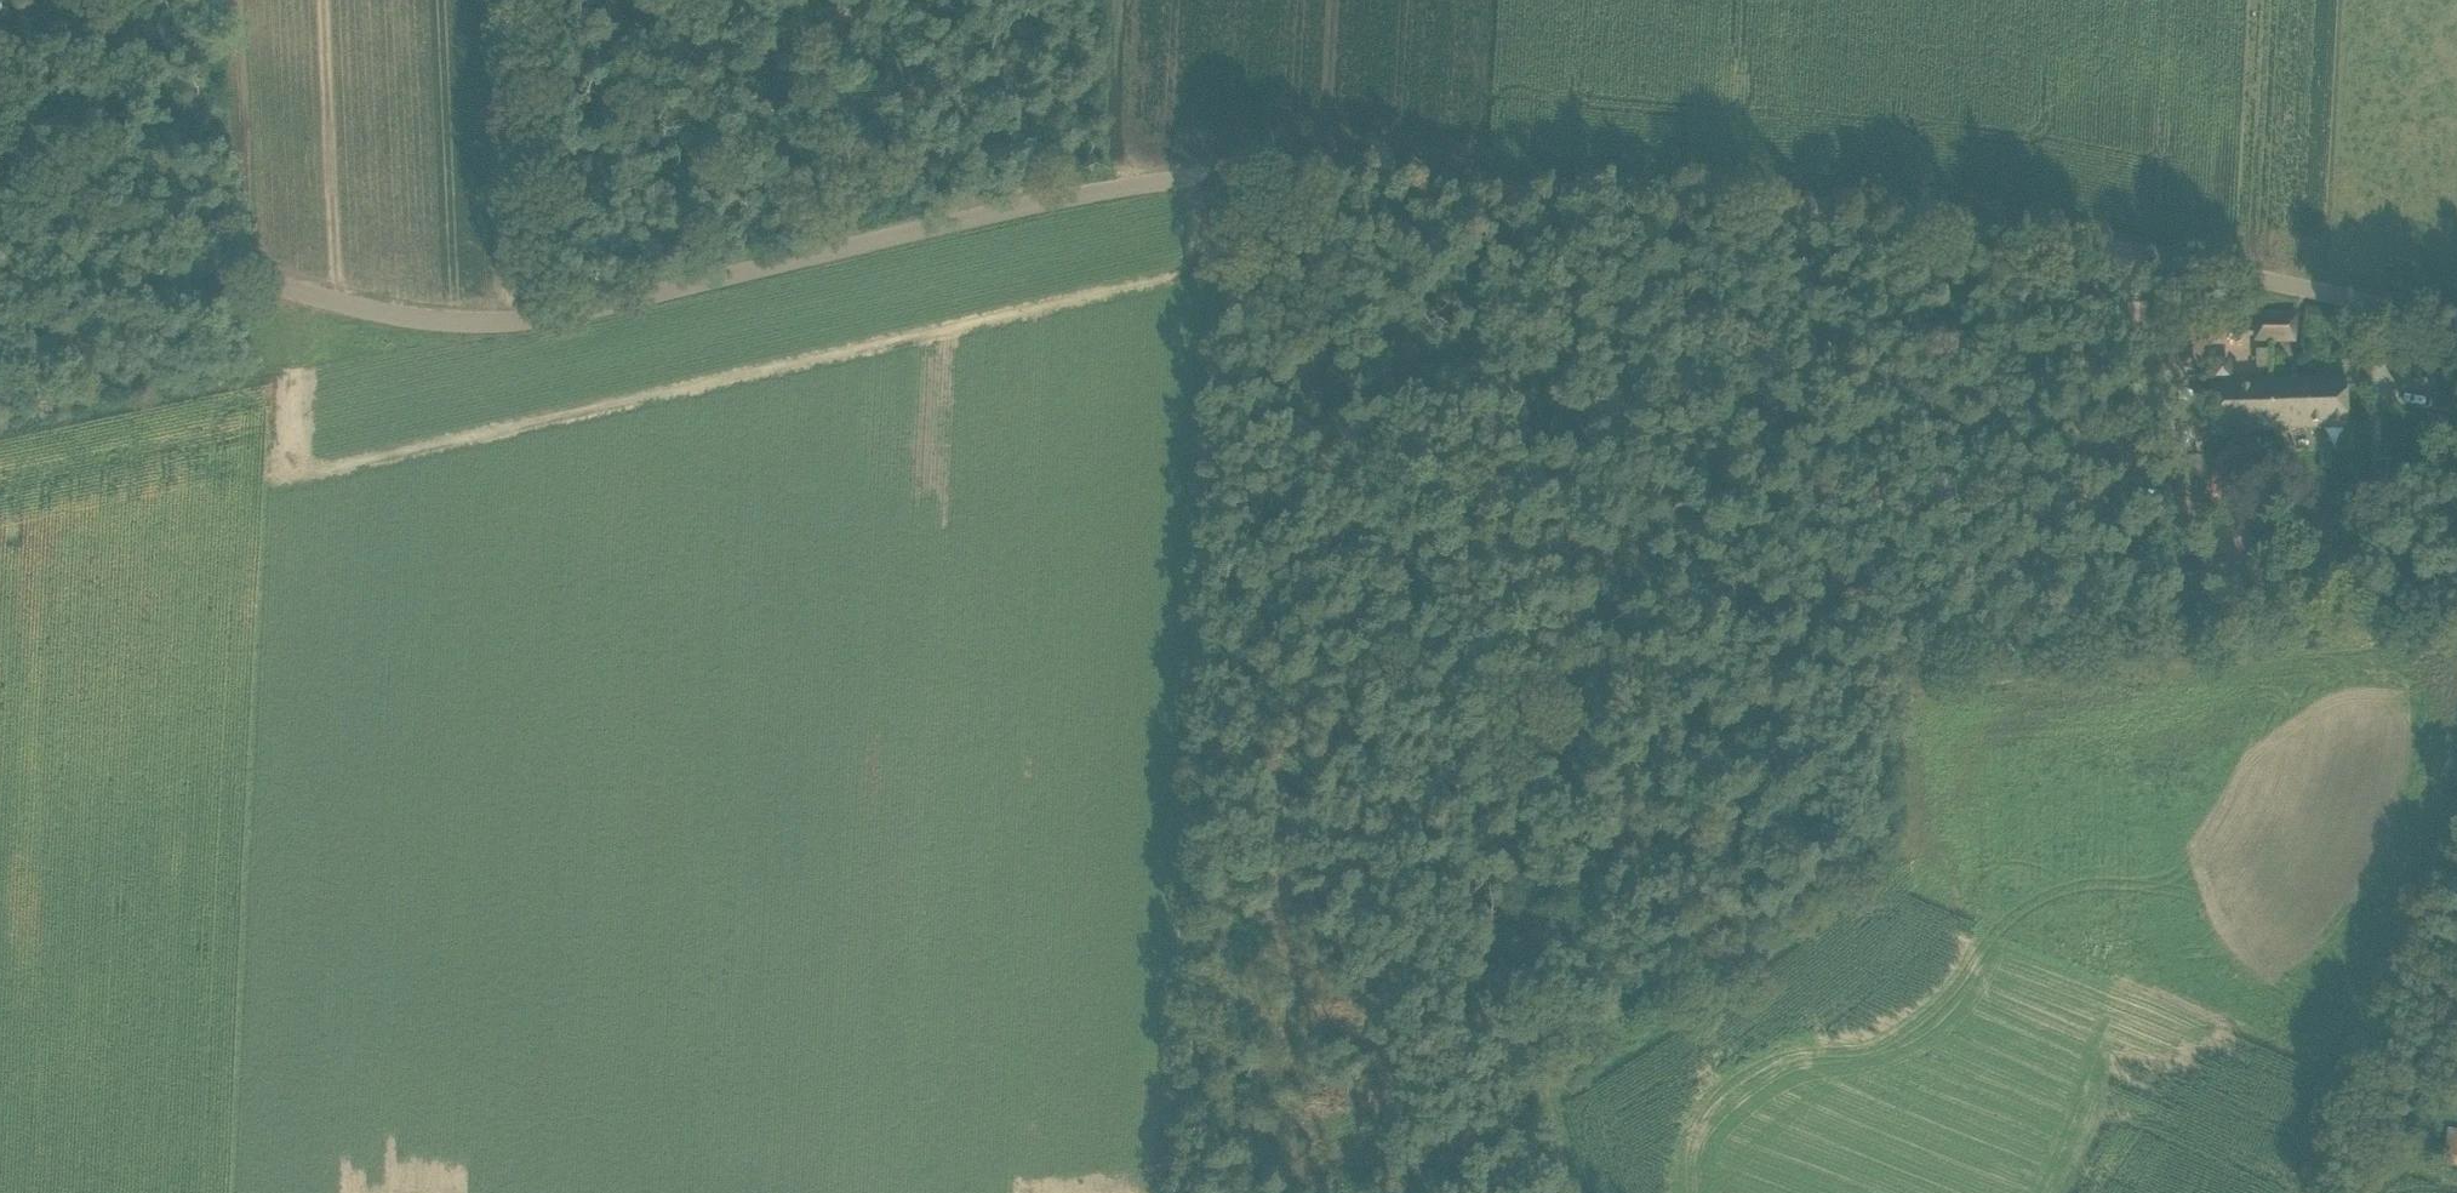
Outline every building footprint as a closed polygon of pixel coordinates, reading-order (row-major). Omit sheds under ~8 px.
[(2255,341),(2293,340),(2293,313),(2255,313),(2255,341)] [(2210,432),(2346,428),(2345,379),(2209,383),(2209,413),(2199,413),(2200,431),(2205,431),(2205,428),(2210,427),(2210,432)] [(2447,1137),(2445,1162),(2456,1163),(2456,1138),(2447,1137)]
